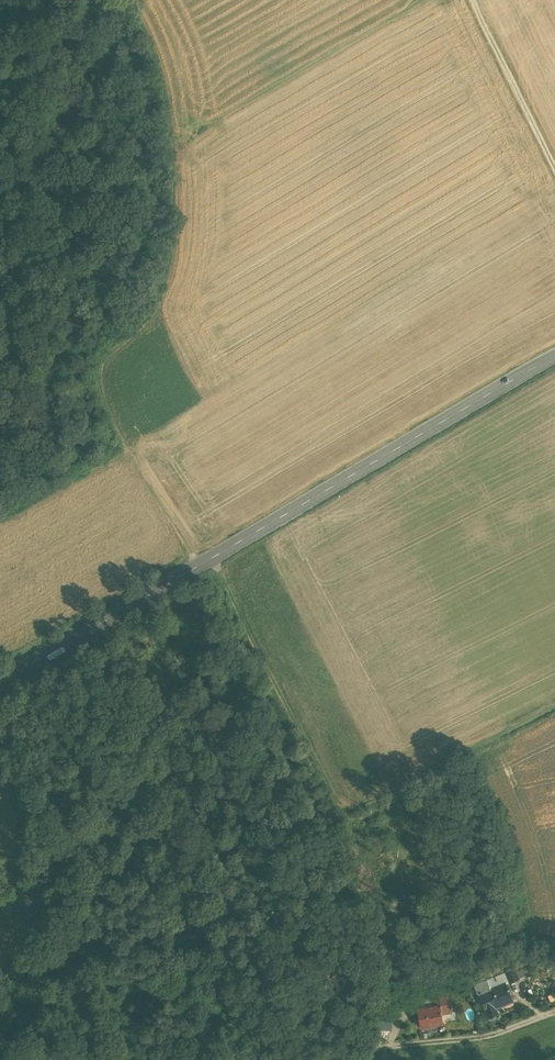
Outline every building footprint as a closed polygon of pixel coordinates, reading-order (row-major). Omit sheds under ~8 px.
[(512,966),(504,970),(510,983),(518,979),(512,966)] [(487,980),(473,986),(477,994),(478,995),(490,990),(487,980)] [(490,990),(478,995),(484,1009),(486,1008),(489,1017),(498,1013),(494,1005),(502,1002),(503,1005),(514,1000),(510,991),(511,990),(510,988),(508,989),(505,983),(490,990)] [(434,1007),(418,1010),(421,1027),(444,1023),(442,1014),(451,1012),(446,991),(429,994),(430,999),(432,999),(434,1007)] [(393,1015),(380,1014),(379,1030),(392,1030),(393,1015)]
